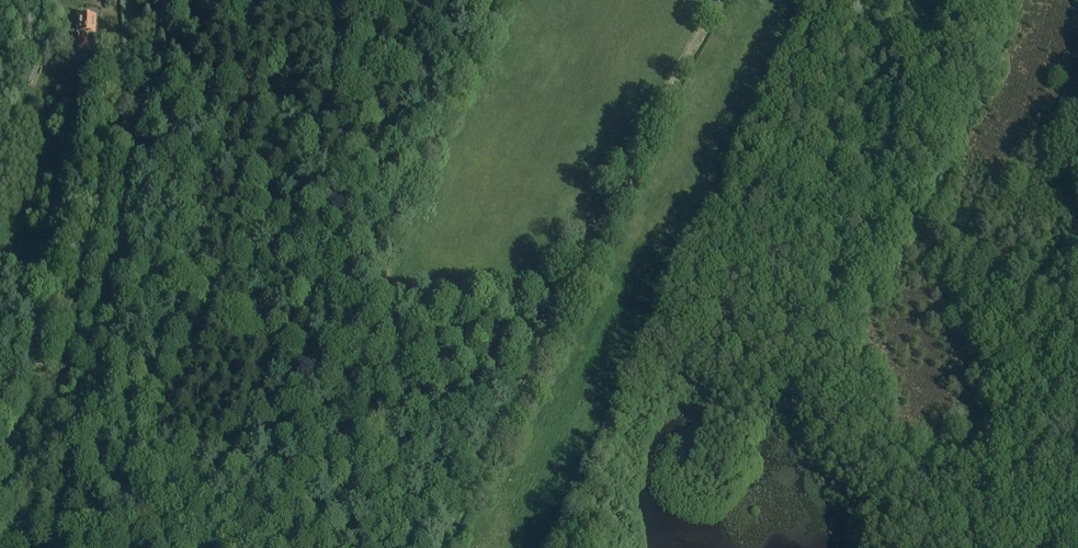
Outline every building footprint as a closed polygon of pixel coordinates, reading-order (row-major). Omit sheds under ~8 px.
[(95,16),(78,15),(77,33),(77,47),(86,48),(86,34),(94,34),(95,16)] [(95,54),(94,66),(103,67),(104,54),(95,54)] [(28,84),(30,78),(21,74),(18,80),(27,84),(28,84)]
